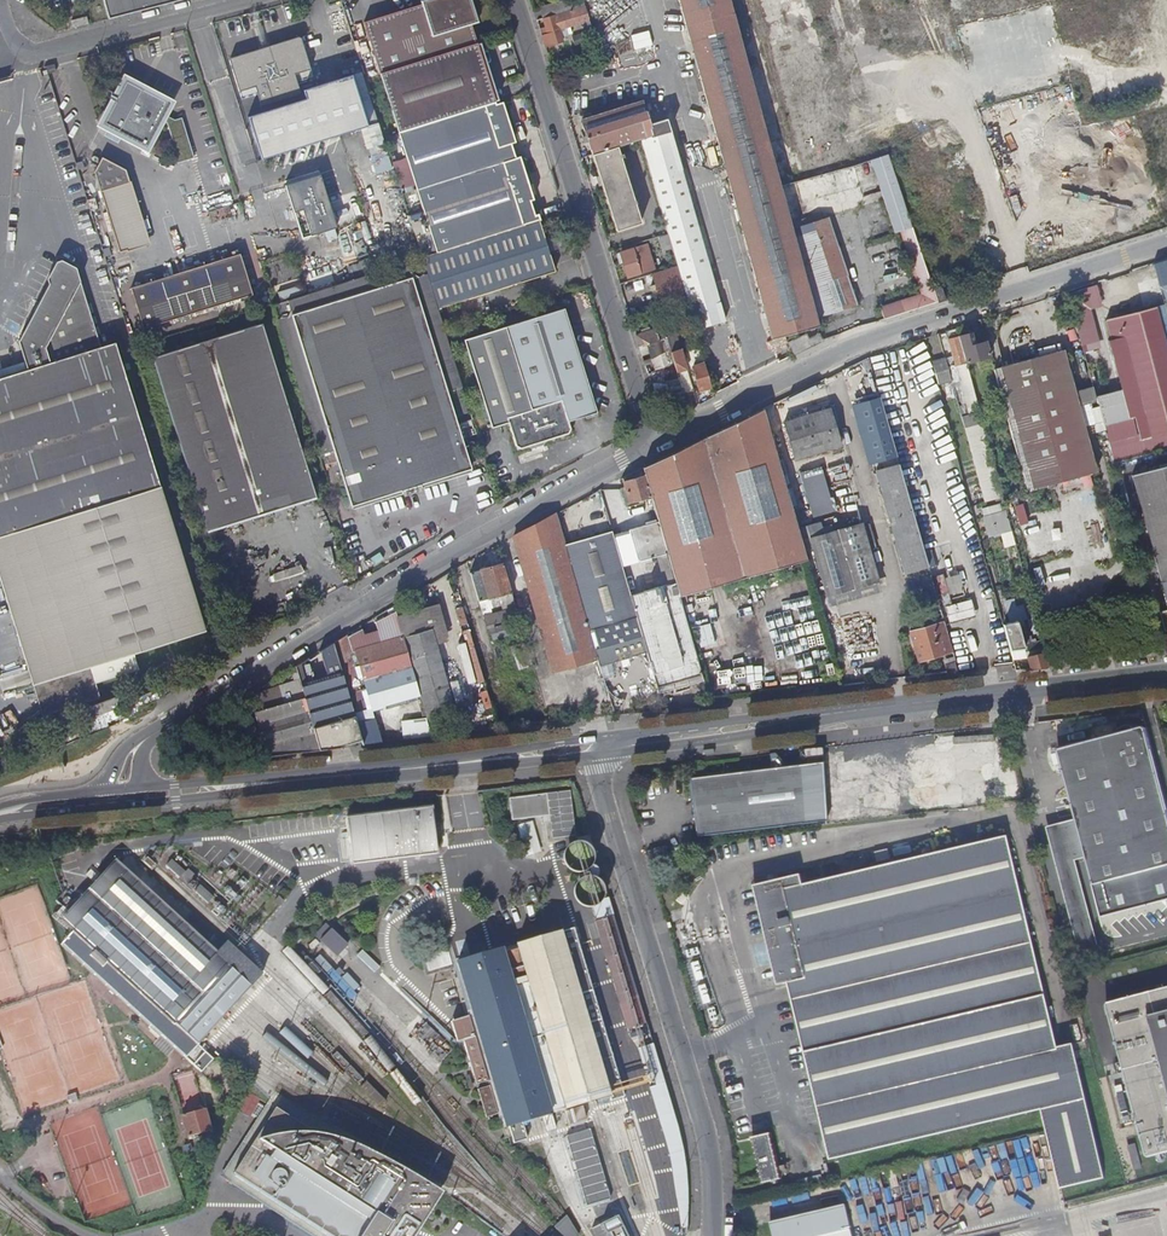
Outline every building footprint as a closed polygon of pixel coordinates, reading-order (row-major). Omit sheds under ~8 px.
[(186,0),(103,0),(110,21),(186,0)] [(479,42),(472,23),(476,21),(469,0),(425,0),(419,2),(419,3),(362,22),(379,73),(479,42)] [(555,5),(558,15),(576,9),(584,7),(582,0),(570,0),(555,5)] [(817,326),(815,319),(791,230),(779,187),(728,0),(678,0),(772,339),(817,326)] [(541,20),(553,16),(558,15),(555,5),(538,10),(541,20)] [(553,16),(541,20),(544,29),(539,30),(545,48),(561,43),(560,38),(566,37),(563,29),(582,23),(585,34),(570,38),(573,47),(594,41),(586,14),(584,7),(576,9),(558,15),(553,16)] [(75,30),(90,26),(88,19),(73,23),(75,30)] [(313,77),(300,37),(229,59),(242,100),(258,94),(262,105),(301,93),(298,82),(313,77)] [(397,131),(496,99),(492,86),(493,86),(479,42),(379,73),(397,131)] [(51,74),(60,71),(58,65),(49,67),(51,74)] [(174,103),(129,79),(105,123),(150,148),(164,121),(170,125),(175,140),(189,135),(184,119),(177,122),(167,116),(174,103)] [(415,188),(514,157),(510,143),(514,141),(509,125),(506,116),(502,102),(497,104),(496,99),(397,131),(415,188)] [(591,155),(650,136),(650,138),(640,142),(694,332),(722,323),(664,119),(645,124),(639,103),(580,123),(591,155)] [(1080,130),(1078,130),(1105,229),(1135,221),(1137,228),(1166,218),(1166,105),(1080,129),(1080,130)] [(610,220),(635,213),(616,149),(591,157),(610,220)] [(436,252),(537,220),(539,219),(519,155),(514,157),(415,188),(422,211),(408,216),(414,235),(429,230),(436,252)] [(882,321),(935,304),(931,292),(904,210),(887,155),(869,161),(893,233),(898,231),(919,294),(877,307),(882,321)] [(104,190),(132,182),(128,169),(106,157),(98,171),(104,190)] [(853,167),(811,180),(820,214),(863,202),(853,167)] [(318,171),(284,182),(301,238),(336,227),(335,226),(328,201),(318,171)] [(150,243),(132,182),(104,190),(122,251),(150,243)] [(328,201),(335,226),(359,219),(351,194),(328,201)] [(614,233),(638,226),(635,213),(610,220),(614,233)] [(815,319),(853,305),(825,219),(791,230),(815,319)] [(437,308),(554,271),(537,220),(436,252),(421,257),(437,308)] [(666,236),(658,239),(662,253),(670,251),(666,236)] [(646,247),(616,256),(619,266),(622,264),(627,278),(653,270),(646,247)] [(252,294),(240,253),(164,277),(177,318),(252,294)] [(421,257),(272,303),(319,454),(325,453),(329,464),(337,461),(351,506),(470,468),(453,414),(469,409),(467,401),(444,328),(437,308),(421,257)] [(1151,263),(1158,287),(1161,301),(1162,305),(1166,303),(1166,258),(1151,263)] [(36,703),(93,685),(167,663),(161,646),(203,633),(164,503),(115,341),(100,346),(75,267),(60,259),(18,341),(27,369),(0,378),(0,586),(36,703)] [(674,268),(650,276),(653,286),(648,288),(653,304),(658,302),(659,307),(683,299),(674,268)] [(1156,303),(1161,301),(1158,287),(1152,288),(1156,303)] [(1089,343),(1093,342),(1084,310),(1098,306),(1093,288),(1066,296),(1081,351),(1090,348),(1089,343)] [(935,304),(942,302),(938,290),(931,292),(935,304)] [(1166,449),(1166,323),(1163,306),(1103,320),(1109,340),(1106,341),(1110,356),(1113,355),(1130,418),(1110,423),(1101,426),(1111,463),(1166,449)] [(581,365),(563,307),(463,339),(491,425),(507,419),(515,446),(569,429),(567,422),(585,417),(586,419),(597,416),(581,365)] [(308,466),(262,321),(152,356),(198,501),(308,466)] [(669,354),(679,351),(672,325),(635,337),(639,350),(647,347),(664,342),(666,341),(669,354)] [(819,341),(816,335),(805,341),(808,347),(819,341)] [(964,364),(987,357),(983,342),(972,346),(969,335),(957,338),(962,357),(964,364)] [(952,360),(962,357),(957,338),(947,341),(952,360)] [(654,372),(671,367),(664,342),(647,347),(654,372)] [(1089,382),(1099,379),(1090,348),(1081,351),(1089,382)] [(676,375),(686,372),(680,352),(670,355),(674,371),(676,375)] [(1023,490),(1091,472),(1060,353),(991,371),(1023,490)] [(698,393),(710,389),(700,355),(688,360),(698,393)] [(959,378),(967,376),(964,364),(962,357),(952,360),(954,367),(956,366),(959,378)] [(937,388),(950,384),(944,360),(931,364),(937,388)] [(671,382),(677,380),(676,375),(674,371),(672,372),(672,374),(669,375),(671,382)] [(687,412),(694,408),(690,393),(682,396),(687,412)] [(1096,407),(1105,405),(1103,396),(1093,399),(1096,407)] [(872,464),(895,457),(879,400),(855,406),(872,464)] [(1101,426),(1110,423),(1105,405),(1096,407),(1101,426)] [(806,561),(762,410),(732,424),(642,469),(644,477),(650,498),(657,523),(674,584),(676,589),(680,604),(687,601),(686,596),(806,561)] [(793,461),(840,447),(829,411),(782,425),(793,461)] [(983,502),(1000,498),(980,424),(963,429),(983,502)] [(317,494),(308,466),(198,501),(207,529),(317,494)] [(879,487),(902,481),(898,466),(875,472),(879,487)] [(1130,476),(1158,580),(1160,580),(1166,606),(1166,466),(1130,476)] [(819,468),(799,474),(812,516),(832,510),(819,468)] [(629,504),(650,498),(644,477),(623,483),(629,504)] [(904,574),(927,568),(902,481),(879,487),(904,574)] [(991,533),(1008,528),(1004,511),(986,516),(991,533)] [(986,535),(991,533),(986,516),(981,518),(986,535)] [(552,674),(596,659),(594,652),(589,635),(563,549),(553,517),(511,539),(552,674)] [(637,563),(658,557),(666,587),(674,584),(657,523),(628,531),(637,563)] [(861,526),(860,523),(831,532),(829,525),(820,528),(819,523),(799,529),(805,551),(811,549),(825,596),(877,581),(867,549),(861,526)] [(867,525),(861,526),(867,549),(873,547),(867,525)] [(637,563),(628,531),(611,536),(620,569),(637,563)] [(611,536),(563,549),(594,652),(596,659),(599,667),(645,653),(630,602),(629,598),(620,569),(611,536)] [(502,566),(500,559),(467,569),(469,576),(502,566)] [(517,617),(502,566),(469,576),(477,603),(486,601),(489,611),(499,608),(500,612),(482,618),(485,627),(517,617)] [(928,593),(933,591),(929,577),(921,579),(925,594),(928,593)] [(630,602),(676,589),(674,584),(666,587),(629,598),(630,602)] [(684,681),(700,676),(680,604),(676,589),(630,602),(636,621),(640,638),(645,653),(655,690),(670,686),(672,691),(673,695),(687,691),(686,687),(684,681)] [(933,610),(938,608),(933,591),(928,593),(933,610)] [(1165,608),(1166,610),(1157,613),(1162,630),(1166,629),(1166,608),(1165,608)] [(355,654),(402,641),(402,639),(394,613),(350,637),(349,635),(344,637),(366,713),(370,712),(371,712),(355,654)] [(917,662),(951,653),(942,622),(909,632),(917,662)] [(1009,650),(1023,649),(1022,646),(1015,622),(1002,625),(1009,650)] [(440,628),(431,631),(441,665),(450,662),(440,628)] [(431,631),(402,639),(402,641),(419,698),(425,720),(454,712),(441,665),(431,631)] [(366,713),(344,637),(332,645),(340,673),(360,744),(361,746),(379,744),(370,712),(366,713)] [(419,698),(402,641),(355,654),(371,712),(419,698)] [(1025,657),(1042,652),(1038,641),(1022,646),(1023,649),(1025,657)] [(304,700),(319,750),(340,747),(360,744),(340,673),(332,645),(318,653),(324,674),(321,675),(322,678),(312,681),(299,685),(304,700)] [(1011,659),(1025,658),(1025,657),(1023,649),(1009,650),(1011,659)] [(299,685),(312,681),(306,661),(294,669),(298,683),(299,685)] [(947,679),(957,676),(954,662),(943,665),(947,679)] [(702,681),(700,676),(684,681),(686,687),(702,681)] [(299,685),(298,683),(249,698),(253,714),(302,700),(304,700),(299,685)] [(93,685),(36,703),(41,718),(98,700),(93,685)] [(672,691),(670,686),(655,690),(657,696),(672,691)] [(317,752),(302,700),(253,714),(252,715),(264,758),(267,758),(292,755),(317,752)] [(437,718),(426,721),(430,739),(442,737),(437,718)] [(1166,864),(1166,816),(1144,731),(1139,729),(1130,731),(1130,730),(1118,733),(1118,735),(1059,751),(1057,755),(1092,883),(1166,864)] [(827,822),(819,763),(690,780),(698,838),(827,822)] [(569,792),(509,800),(512,822),(548,817),(552,839),(575,836),(569,792)] [(431,810),(346,820),(352,866),(437,855),(431,810)] [(1040,1112),(1046,1132),(1061,1191),(1103,1181),(1072,1048),(1057,1051),(1008,840),(804,889),(803,885),(763,894),(785,986),(789,985),(831,1163),(1040,1112)] [(150,848),(141,860),(239,951),(285,901),(232,862),(221,875),(177,844),(150,848)] [(570,865),(580,868),(587,860),(585,851),(584,850),(581,850),(574,848),(567,856),(570,865)] [(60,909),(55,915),(62,921),(61,922),(72,933),(61,945),(200,1072),(212,1060),(196,1044),(260,974),(132,858),(123,869),(116,862),(68,916),(60,909)] [(589,880),(591,880),(593,879),(595,878),(596,876),(597,874),(597,872),(596,870),(595,868),(593,867),(591,866),(589,866),(587,867),(585,869),(584,870),(583,872),(583,875),(584,876),(585,878),(587,879),(589,880)] [(763,894),(803,885),(802,877),(754,888),(777,988),(785,986),(763,894)] [(578,890),(581,901),(590,903),(597,895),(595,886),(585,883),(578,890)] [(609,898),(593,903),(598,920),(596,921),(608,961),(626,956),(614,916),(609,898)] [(316,934),(338,955),(351,942),(328,921),(316,934)] [(624,1097),(573,928),(457,964),(472,1014),(452,1020),(458,1041),(464,1039),(477,1082),(491,1077),(493,1083),(479,1087),(488,1115),(502,1111),(506,1127),(509,1126),(514,1143),(527,1139),(522,1123),(550,1114),(515,998),(530,993),(566,1109),(610,1096),(611,1101),(624,1097)] [(452,963),(448,949),(424,956),(429,970),(452,963)] [(626,956),(608,961),(628,1033),(648,1027),(626,956)] [(1107,1001),(1105,1004),(1123,1069),(1111,1072),(1120,1108),(1132,1105),(1145,1155),(1148,1156),(1166,1151),(1166,986),(1107,1001)] [(550,1114),(566,1109),(530,993),(515,998),(550,1114)] [(457,1047),(421,1011),(406,1026),(422,1042),(426,1038),(439,1051),(437,1053),(444,1060),(457,1047)] [(639,1049),(668,1145),(670,1153),(674,1176),(681,1234),(682,1234),(687,1233),(687,1183),(686,1174),(676,1122),(654,1046),(639,1049)] [(588,1121),(584,1106),(568,1111),(572,1125),(588,1121)] [(274,1108),(233,1174),(331,1235),(413,1235),(440,1193),(431,1187),(420,1180),(406,1172),(397,1167),(379,1158),(369,1154),(352,1147),(338,1141),(319,1136),(274,1108)] [(210,1131),(204,1110),(182,1117),(188,1138),(210,1131)] [(614,1206),(595,1137),(571,1144),(592,1213),(614,1206)] [(781,1181),(769,1137),(751,1141),(763,1186),(781,1181)] [(771,1224),(774,1235),(853,1235),(845,1206),(771,1224)] [(554,1224),(567,1235),(577,1235),(579,1234),(567,1213),(554,1224)] [(623,1225),(605,1232),(607,1235),(628,1235),(623,1225)]
